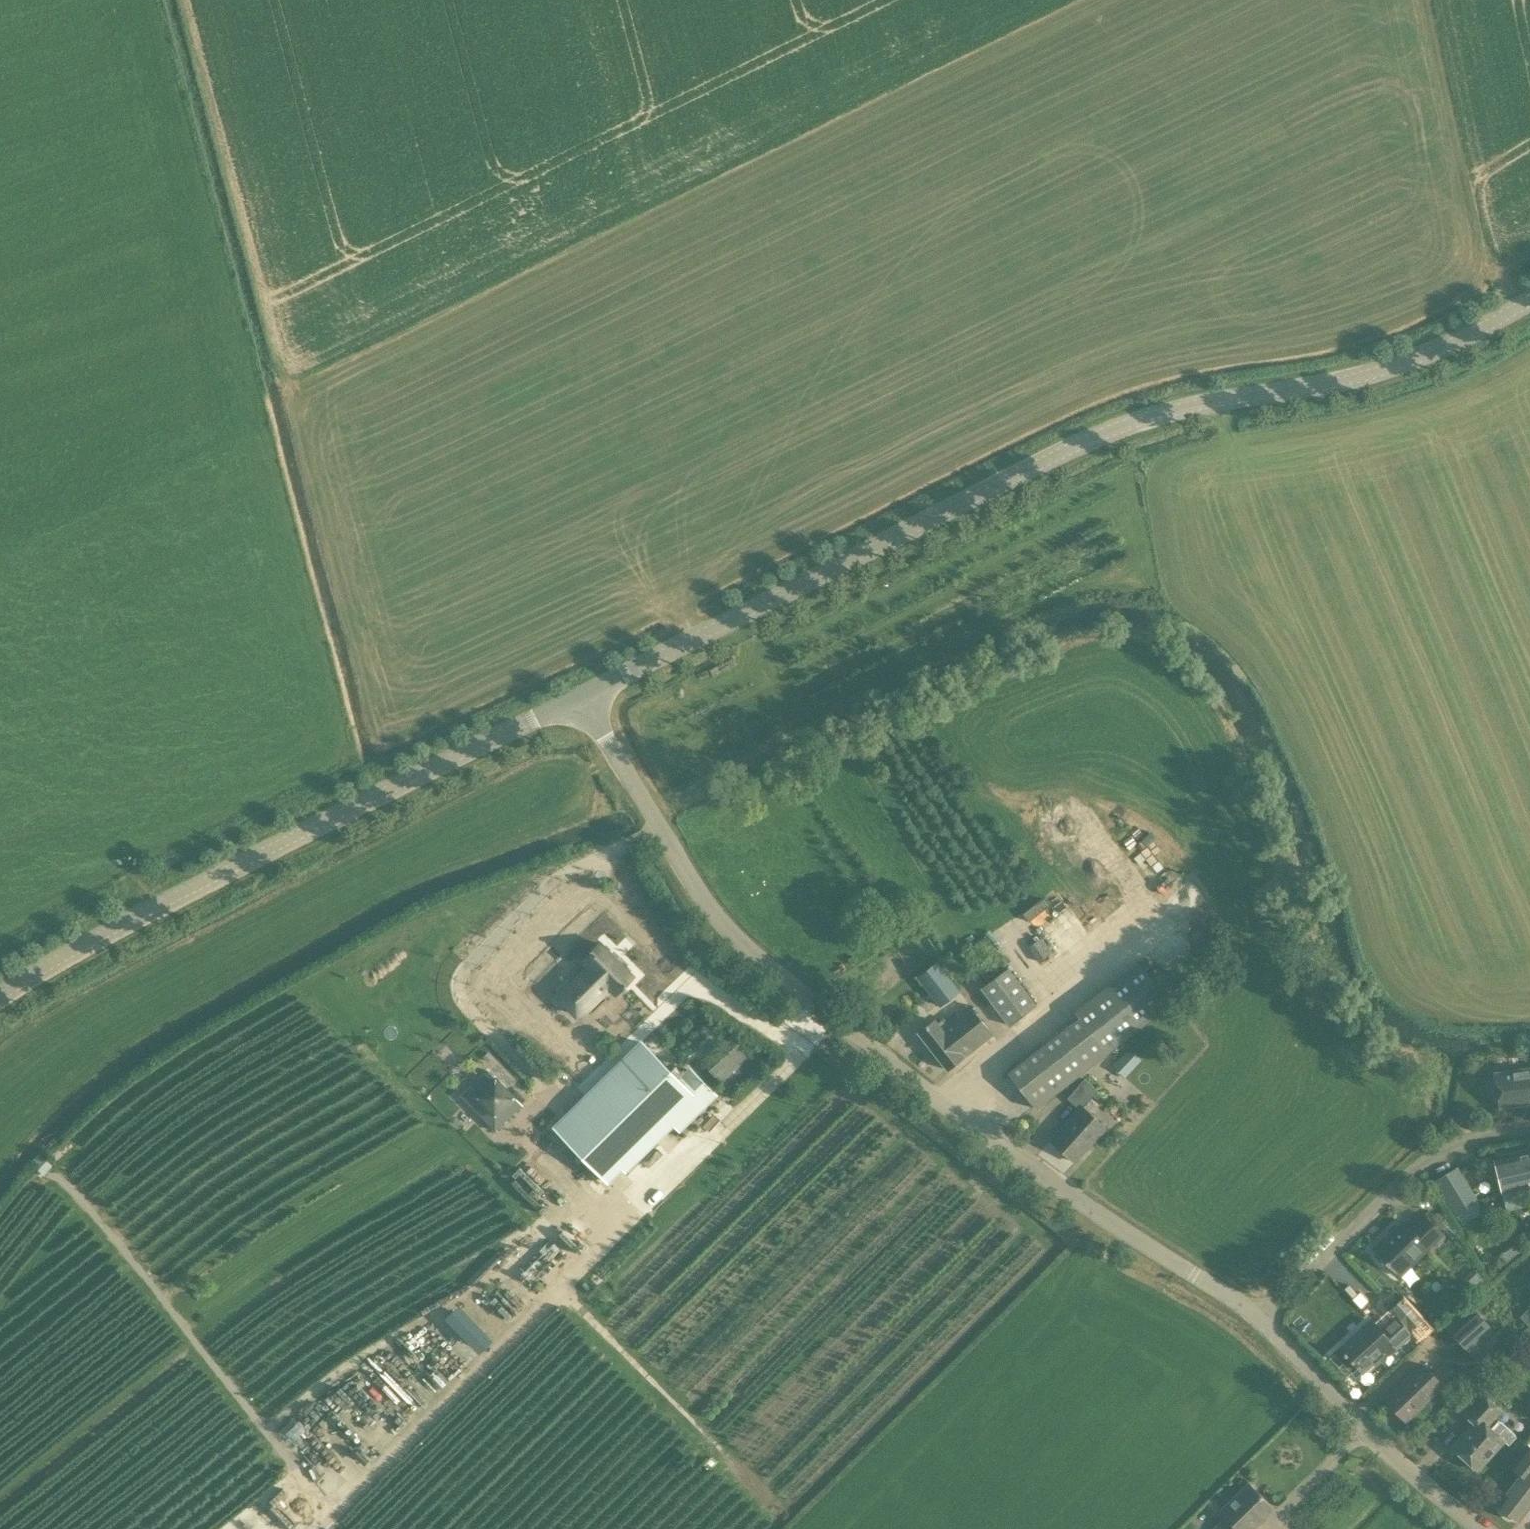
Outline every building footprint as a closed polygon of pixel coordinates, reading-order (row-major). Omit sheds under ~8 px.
[(1033,924),(1040,933),(1047,927),(1053,934),(1073,918),(1061,902),(1033,924)] [(1041,938),(1030,946),(1040,961),(1052,953),(1041,938)] [(589,966),(567,988),(592,1014),(606,999),(602,996),(611,988),(617,994),(634,977),(601,943),(583,960),(589,966)] [(1171,1004),(1146,972),(1153,967),(1147,958),(1139,964),(1137,962),(1074,1011),(1079,1018),(1007,1073),(1036,1109),(1107,1054),(1171,1004)] [(937,963),(918,977),(940,1006),(959,991),(937,963)] [(1009,967),(988,982),(981,988),(1009,1026),(1038,1005),(1009,967)] [(948,1069),(993,1034),(970,1004),(942,1027),(936,1020),(920,1033),(948,1069)] [(735,1098),(770,1066),(757,1051),(739,1032),(704,1065),(720,1084),(721,1084),(735,1098)] [(641,1042),(555,1126),(608,1180),(622,1167),(625,1170),(674,1123),(680,1128),(715,1094),(691,1069),(679,1080),(641,1042)] [(1128,1048),(1125,1051),(1115,1062),(1112,1066),(1125,1078),(1142,1060),(1128,1048)] [(487,1069),(459,1096),(493,1131),(521,1104),(487,1069)] [(1514,1072),(1495,1075),(1496,1082),(1491,1083),(1495,1102),(1499,1101),(1500,1108),(1529,1104),(1529,1069),(1514,1072)] [(1106,1126),(1084,1106),(1099,1090),(1085,1078),(1068,1099),(1080,1109),(1051,1140),(1074,1162),(1106,1126)] [(1495,1161),(1503,1192),(1507,1210),(1529,1205),(1529,1201),(1526,1186),(1529,1185),(1529,1152),(1495,1161)] [(1479,1202),(1480,1202),(1458,1166),(1434,1181),(1457,1216),(1462,1226),(1485,1212),(1479,1202)] [(1411,1266),(1443,1234),(1423,1214),(1409,1227),(1403,1221),(1386,1238),(1385,1237),(1373,1249),(1378,1254),(1377,1254),(1395,1272),(1407,1261),(1411,1266)] [(1516,1238),(1499,1252),(1509,1265),(1526,1251),(1516,1238)] [(1411,1296),(1396,1309),(1423,1339),(1438,1325),(1411,1296)] [(1464,1347),(1472,1356),(1499,1333),(1490,1325),(1470,1303),(1445,1325),(1452,1334),(1464,1347)] [(1412,1333),(1413,1332),(1398,1314),(1396,1316),(1395,1314),(1379,1328),(1371,1320),(1341,1348),(1363,1371),(1386,1350),(1389,1354),(1397,1347),(1398,1349),(1413,1334),(1412,1333)] [(1406,1421),(1442,1386),(1444,1389),(1459,1375),(1447,1363),(1434,1376),(1422,1364),(1385,1400),(1406,1421)] [(1503,1410),(1480,1389),(1460,1412),(1473,1425),(1453,1447),(1477,1470),(1505,1441),(1509,1444),(1517,1437),(1499,1420),(1491,1428),(1489,1426),(1503,1410)] [(1514,1466),(1523,1472),(1499,1504),(1520,1520),(1529,1507),(1529,1448),(1527,1446),(1513,1465),(1514,1466)] [(1272,1508),(1249,1483),(1220,1511),(1225,1516),(1212,1528),(1250,1528),(1272,1508)]
